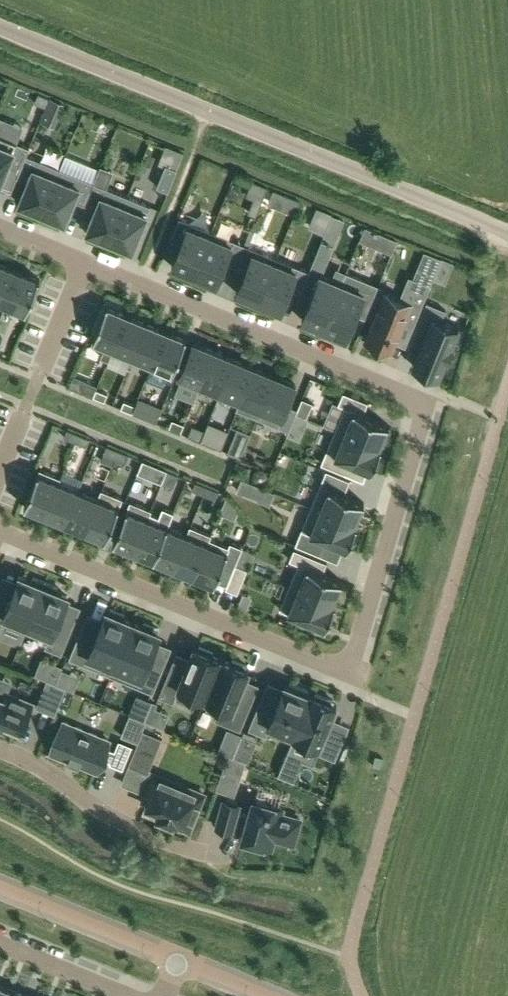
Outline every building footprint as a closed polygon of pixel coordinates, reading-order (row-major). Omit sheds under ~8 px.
[(38,93),(34,102),(45,107),(49,97),(38,93)] [(8,165),(20,170),(27,154),(30,147),(0,135),(0,184),(8,165)] [(20,170),(18,176),(28,181),(19,203),(42,213),(60,168),(27,154),(20,170)] [(60,168),(42,213),(65,222),(74,200),(85,204),(94,182),(99,168),(66,154),(60,168)] [(166,164),(156,186),(168,191),(177,169),(166,164)] [(94,182),(85,204),(95,209),(86,231),(88,232),(87,234),(101,240),(102,237),(109,240),(128,196),(94,182)] [(151,205),(128,196),(109,240),(117,243),(116,246),(129,251),(130,249),(132,250),(151,205)] [(321,241),(314,260),(325,264),(333,246),(343,220),(332,215),(321,241)] [(194,275),(212,231),(180,217),(171,239),(181,243),(172,266),(194,275)] [(225,262),(235,266),(244,244),(212,231),(194,275),(216,284),(225,262)] [(386,235),(381,248),(392,252),(397,240),(386,235)] [(237,292),(258,301),(277,257),(244,244),(235,266),(246,270),(237,292)] [(362,265),(378,272),(386,252),(370,245),(362,265)] [(424,251),(416,269),(434,277),(442,258),(424,251)] [(309,271),(277,257),(258,301),(281,311),(290,288),(300,292),(309,271)] [(5,303),(19,270),(0,262),(0,301),(5,303)] [(346,273),(337,269),(332,280),(320,275),(302,319),(323,328),(346,273)] [(19,270),(5,303),(26,312),(40,279),(19,270)] [(346,273),(323,328),(346,337),(356,313),(365,317),(375,293),(366,290),(369,282),(346,273)] [(430,286),(410,278),(401,300),(385,294),(366,339),(371,341),(369,346),(385,352),(387,348),(391,349),(403,322),(414,326),(430,286)] [(446,310),(427,302),(414,332),(425,336),(413,365),(438,376),(446,358),(447,359),(453,346),(451,345),(458,328),(441,321),(446,310)] [(109,360),(112,352),(111,352),(126,315),(106,306),(91,344),(104,349),(101,357),(109,360)] [(146,323),(126,315),(111,352),(112,352),(131,360),(146,323)] [(146,323),(131,360),(151,368),(166,331),(146,323)] [(166,331),(151,368),(171,376),(186,339),(166,331)] [(178,380),(199,388),(214,351),(194,342),(178,380)] [(221,392),(234,359),(214,351),(199,388),(220,397),(222,393),(221,392)] [(222,393),(240,400),(241,400),(254,367),(234,359),(221,392),(222,393)] [(236,409),(257,418),(274,375),(254,367),(241,400),(240,400),(236,409)] [(295,384),(274,375),(257,418),(278,426),(289,431),(290,426),(295,415),(296,413),(298,409),(287,405),(295,384)] [(87,380),(82,391),(93,396),(96,389),(98,385),(87,380)] [(93,396),(105,401),(108,393),(96,389),(93,396)] [(344,391),(338,404),(345,406),(363,414),(368,401),(344,391)] [(298,409),(296,413),(307,417),(313,402),(302,398),(298,409)] [(121,407),(132,412),(135,405),(124,400),(121,407)] [(156,422),(163,406),(153,402),(146,418),(156,422)] [(379,447),(380,446),(381,444),(384,445),(390,430),(387,429),(389,424),(363,414),(345,406),(335,429),(379,447)] [(289,431),(288,432),(300,437),(308,418),(307,417),(296,413),(295,415),(290,426),(289,431)] [(184,423),(173,419),(170,427),(181,431),(184,423)] [(188,435),(190,436),(201,440),(205,431),(192,426),(188,435)] [(75,441),(78,434),(67,429),(64,437),(75,441)] [(382,447),(380,446),(379,447),(335,429),(321,463),(345,473),(350,462),(372,471),(382,447)] [(78,434),(75,441),(86,446),(89,438),(78,434)] [(246,445),(233,439),(228,451),(241,456),(246,445)] [(118,450),(107,445),(104,453),(115,458),(118,450)] [(129,455),(118,450),(115,458),(126,462),(129,455)] [(162,483),(167,470),(156,465),(150,479),(162,483)] [(24,506),(46,515),(59,482),(61,477),(40,469),(24,506)] [(320,484),(311,507),(354,525),(355,524),(364,502),(344,494),(350,479),(326,469),(320,484)] [(167,470),(162,483),(173,488),(178,475),(167,470)] [(253,483),(242,479),(237,492),(248,496),(253,483)] [(65,523),(78,490),(59,482),(46,515),(65,523)] [(193,490),(204,494),(207,486),(196,482),(193,490)] [(207,486),(204,494),(215,499),(218,491),(207,486)] [(98,497),(84,531),(105,539),(123,497),(101,489),(98,497)] [(78,490),(65,523),(84,531),(98,497),(78,490)] [(147,518),(148,518),(150,513),(152,509),(130,500),(113,542),(134,551),(147,518)] [(147,518),(134,551),(154,559),(167,526),(173,512),(162,507),(158,516),(150,513),(148,518),(147,518)] [(357,525),(355,524),(354,525),(311,507),(301,530),(295,544),(319,554),(325,540),(344,548),(347,549),(357,525)] [(187,534),(174,567),(194,575),(209,538),(210,538),(212,534),(190,525),(187,534)] [(187,534),(167,526),(154,559),(174,567),(187,534)] [(230,547),(210,538),(209,538),(194,575),(214,584),(216,580),(223,562),(235,567),(236,564),(243,547),(232,542),(230,547)] [(333,604),(333,603),(342,581),(322,573),(327,562),(294,548),(289,559),(298,563),(289,586),(333,604)] [(247,569),(236,564),(235,567),(226,588),(237,593),(247,569)] [(26,630),(46,582),(33,577),(32,581),(20,576),(9,602),(0,599),(0,626),(2,621),(26,630)] [(46,582),(26,630),(49,640),(46,646),(61,653),(72,625),(59,619),(66,601),(69,596),(56,591),(58,587),(46,582)] [(336,604),(333,603),(333,604),(289,586),(279,609),(326,628),(336,604)] [(125,614),(110,608),(109,612),(106,611),(96,636),(82,630),(71,657),(112,674),(133,622),(124,618),(125,614)] [(142,626),(133,622),(112,674),(152,691),(163,664),(149,658),(160,633),(157,632),(159,628),(144,622),(142,626)] [(205,699),(222,658),(211,654),(212,650),(199,645),(198,648),(194,647),(185,669),(172,664),(159,696),(173,702),(179,688),(205,699)] [(205,699),(220,705),(214,718),(240,729),(254,697),(240,692),(250,669),(246,668),(247,664),(234,659),(232,662),(222,658),(205,699)] [(48,680),(37,706),(55,713),(66,687),(48,680)] [(294,735),(311,694),(310,693),(309,694),(306,693),(308,689),(289,682),(288,685),(284,684),(274,707),(260,701),(250,727),(266,734),(269,726),(294,735)] [(3,698),(0,697),(0,729),(3,731),(6,724),(22,731),(24,726),(25,723),(34,703),(6,692),(5,691),(3,698)] [(314,695),(311,694),(294,735),(318,746),(316,750),(335,758),(344,736),(327,728),(337,704),(332,703),(333,700),(315,692),(314,695)] [(132,745),(119,740),(115,750),(106,746),(108,740),(64,722),(52,752),(96,770),(101,757),(110,761),(110,763),(122,768),(132,745)] [(143,729),(128,764),(148,772),(150,768),(162,738),(143,729)] [(301,756),(288,750),(278,774),(291,779),(301,756)] [(235,797),(246,763),(228,756),(216,791),(235,797)] [(150,796),(146,807),(161,813),(159,818),(189,830),(199,805),(203,794),(187,788),(156,775),(151,786),(154,787),(150,796)] [(242,840),(271,848),(274,837),(293,843),(300,819),(280,814),(282,808),(253,800),(249,815),(237,811),(239,805),(224,800),(216,827),(231,831),(234,823),(245,826),(242,840)] [(25,995),(5,986),(1,995),(25,995)]
